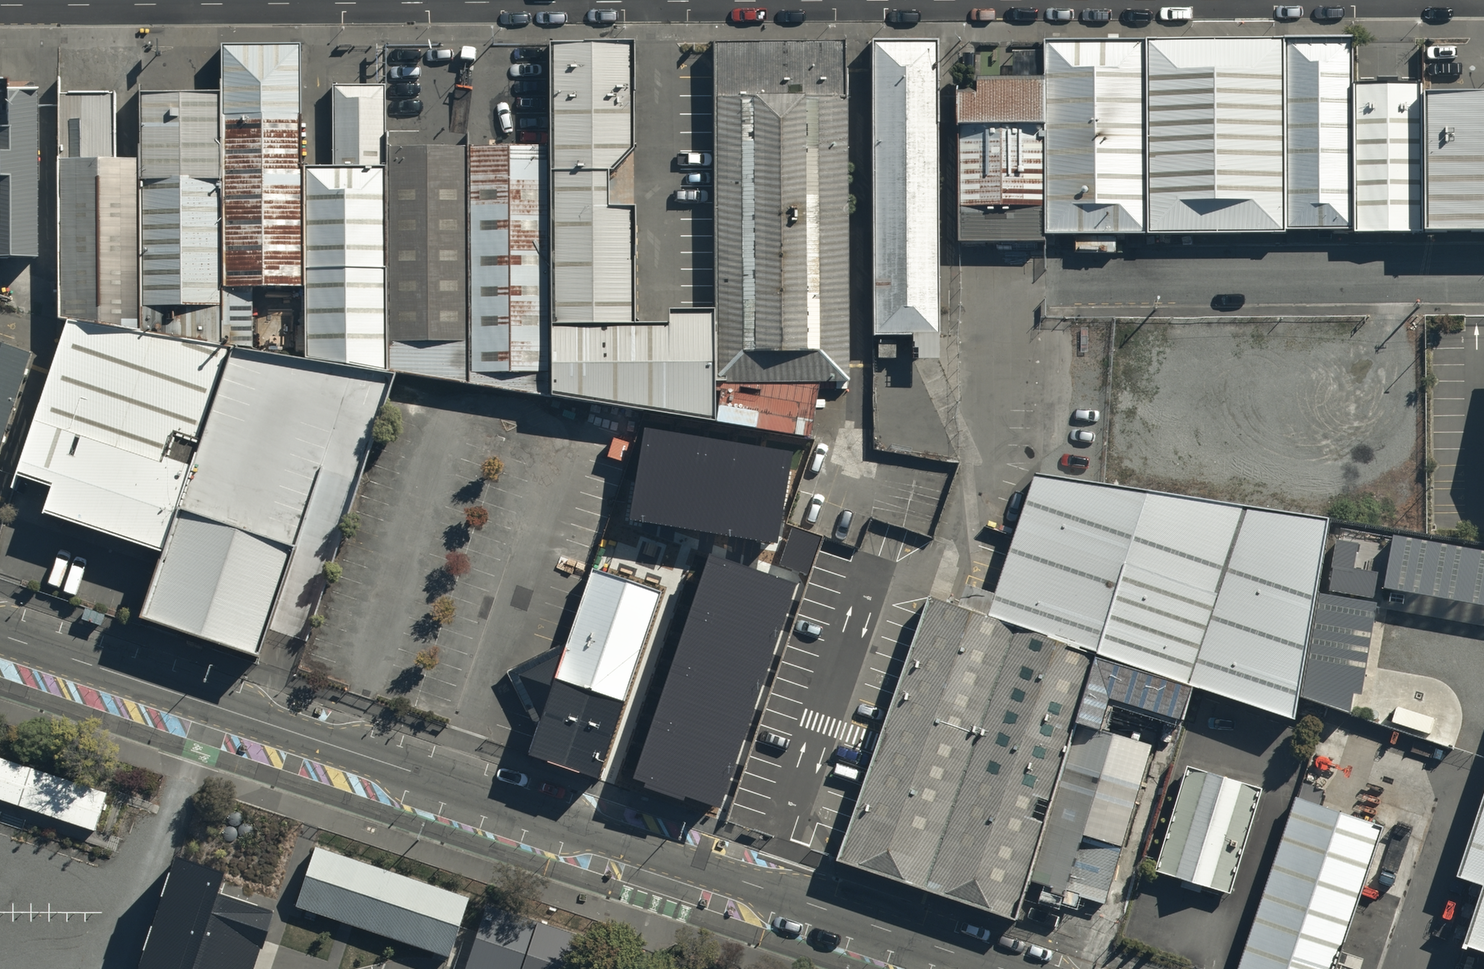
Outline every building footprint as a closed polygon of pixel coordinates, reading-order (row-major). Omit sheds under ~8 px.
[(1286,231),(1355,231),(1353,85),(1353,43),(1353,38),(1284,39),(1286,231)] [(1286,231),(1284,39),(1145,41),(1147,233),(1286,231)] [(942,330),(940,40),(876,40),(878,330),(942,330)] [(1044,234),(1147,233),(1145,41),(1042,42),(1042,83),(1044,234)] [(304,166),(303,42),(223,42),(223,89),(224,284),(304,284),(304,166)] [(550,146),(553,325),(643,324),(641,203),(613,204),(613,171),(640,144),(639,52),(639,43),(549,44),(550,146)] [(717,107),(844,107),(843,48),(765,49),(754,49),(714,51),(717,107)] [(40,259),(38,87),(5,87),(5,77),(0,77),(0,259),(40,259)] [(1043,241),(1044,234),(1042,83),(978,83),(979,96),(959,96),(959,241),(1043,241)] [(309,359),(388,371),(386,146),(386,84),(336,84),(334,165),(304,166),(304,284),(309,359)] [(1355,231),(1424,230),(1422,94),(1422,84),(1353,85),(1355,231)] [(224,284),(223,89),(141,91),(141,157),(141,334),(222,347),(224,284)] [(141,334),(141,157),(118,156),(116,92),(63,93),(62,257),(62,316),(72,321),(141,334)] [(1483,230),(1483,94),(1430,94),(1422,94),(1424,230),(1483,230)] [(718,381),(851,377),(844,107),(765,107),(754,107),(717,107),(718,309),(718,381)] [(470,382),(470,146),(386,146),(388,371),(399,372),(470,382)] [(553,325),(550,146),(470,146),(470,382),(555,395),(553,325)] [(718,381),(718,309),(673,309),(673,323),(643,324),(553,325),(555,395),(645,407),(718,421),(718,402),(718,381)] [(141,334),(72,321),(57,363),(18,475),(54,485),(45,513),(166,553),(232,349),(222,347),(141,334)] [(0,343),(0,454),(34,354),(0,343)] [(309,359),(232,349),(166,553),(141,624),(255,666),(265,636),(302,649),(399,372),(388,371),(309,359)] [(792,451),(645,427),(630,520),(777,544),(792,451)] [(1034,473),(990,612),(1190,681),(1295,715),(1327,518),(1034,473)] [(1390,526),(1381,580),(1483,597),(1483,542),(1390,526)] [(792,528),(779,565),(807,574),(820,537),(792,528)] [(1338,541),(1329,591),(1374,599),(1378,572),(1353,567),(1357,544),(1338,541)] [(797,584),(709,554),(632,778),(720,808),(797,584)] [(591,566),(528,751),(601,776),(665,591),(591,566)] [(928,590),(843,855),(1014,910),(1023,882),(1075,723),(1098,731),(1108,701),(1179,723),(1190,681),(990,612),(928,590)] [(1376,604),(1317,592),(1301,699),(1350,715),(1353,694),(1362,696),(1376,604)] [(1153,747),(1098,731),(1075,723),(1023,882),(1104,907),(1153,747)] [(1441,871),(1467,879),(1448,938),(1483,949),(1483,757),(1441,871)] [(95,830),(107,793),(0,758),(0,799),(95,830)] [(1262,791),(1186,768),(1157,869),(1233,892),(1262,791)] [(1296,799),(1238,968),(1337,968),(1383,828),(1296,799)] [(469,898),(316,847),(296,907),(340,921),(346,924),(353,926),(434,953),(449,958),(460,927),(469,898)] [(276,915),(220,896),(222,888),(227,874),(180,858),(142,968),(258,968),(267,941),(276,915)] [(487,905),(477,933),(466,968),(575,968),(585,938),(487,905)]
